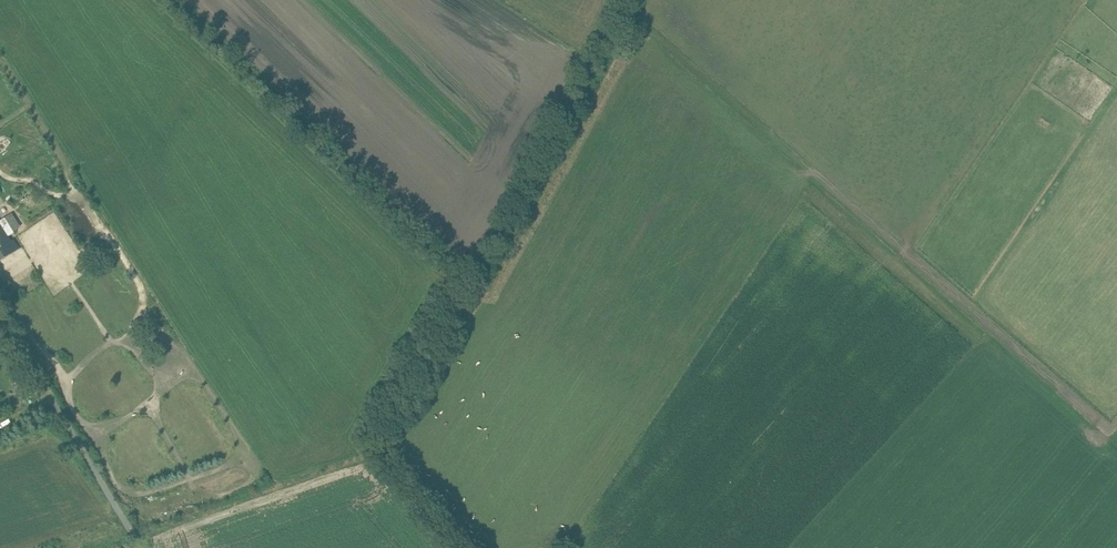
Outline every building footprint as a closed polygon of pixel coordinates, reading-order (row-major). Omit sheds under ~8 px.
[(0,222),(0,225),(1,227),(7,237),(15,233),(14,231),(6,218),(0,222)] [(16,251),(8,238),(7,237),(1,227),(0,225),(0,261),(16,251)]
